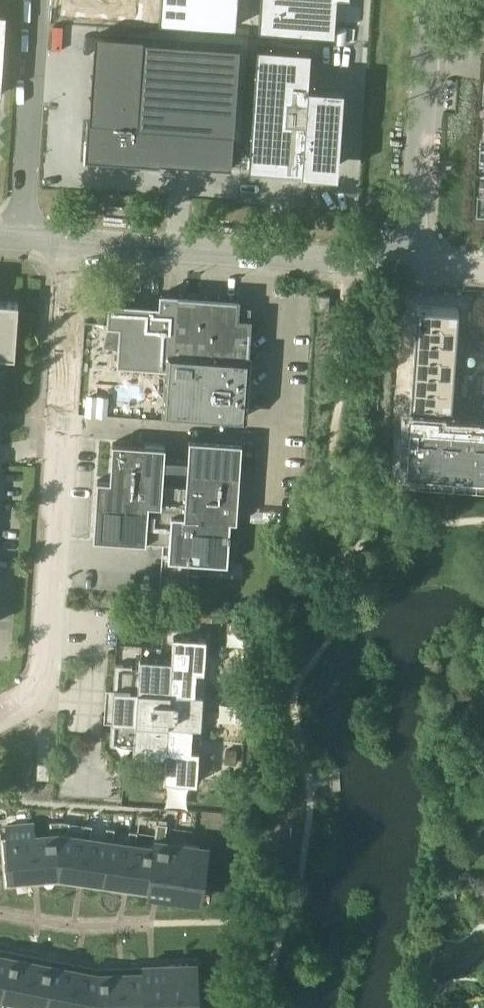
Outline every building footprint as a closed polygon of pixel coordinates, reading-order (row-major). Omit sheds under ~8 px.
[(60,15),(142,20),(143,0),(61,0),(60,15)] [(160,22),(237,27),(239,0),(161,0),(160,22)] [(259,29),(334,34),(337,0),(261,0),(259,29)] [(88,120),(85,158),(117,161),(117,158),(129,159),(129,162),(160,164),(160,162),(163,162),(192,164),(232,167),(240,44),(123,36),(104,35),(95,34),(89,120),(88,120)] [(258,46),(249,168),(289,171),(338,174),(341,128),(344,87),(309,84),(311,50),(258,46)] [(98,205),(98,195),(97,195),(89,195),(88,195),(88,205),(98,205)] [(110,302),(108,322),(122,323),(119,361),(171,365),(167,411),(244,416),(245,396),(250,397),(250,393),(245,392),(248,358),(250,319),(236,318),(237,298),(162,293),(161,306),(110,302)] [(328,309),(329,294),(318,293),(317,308),(328,309)] [(16,356),(19,302),(0,300),(0,355),(16,356)] [(417,305),(416,323),(458,326),(459,308),(417,305)] [(416,323),(415,339),(456,342),(458,326),(416,323)] [(415,339),(414,355),(455,358),(456,342),(415,339)] [(414,355),(413,371),(454,374),(455,358),(414,355)] [(413,371),(411,388),(453,391),(454,374),(413,371)] [(411,388),(410,405),(439,407),(452,408),(453,391),(411,388)] [(406,469),(483,474),(483,427),(438,424),(439,407),(410,405),(406,469)] [(238,501),(242,443),(191,440),(187,486),(185,516),(230,519),(230,521),(237,521),(238,501)] [(161,505),(163,485),(165,446),(114,443),(111,480),(99,480),(95,537),(147,541),(149,504),(161,505)] [(229,532),(230,521),(230,519),(185,516),(187,486),(163,485),(161,505),(149,504),(147,541),(171,542),(170,558),(163,557),(161,592),(193,594),(194,573),(201,573),(202,561),(227,563),(229,539),(230,539),(230,532),(229,532)] [(133,662),(115,661),(115,664),(114,690),(112,722),(110,746),(110,749),(127,750),(127,747),(134,747),(133,755),(165,757),(164,781),(197,783),(199,750),(191,750),(192,726),(201,726),(203,694),(195,694),(197,671),(205,671),(207,638),(174,636),(172,659),(140,657),(140,666),(132,665),(133,662)] [(50,762),(38,761),(37,777),(49,777),(50,762)] [(60,820),(50,821),(51,833),(60,832),(60,820)] [(60,820),(60,832),(68,833),(70,821),(60,820)] [(157,822),(155,839),(165,840),(168,824),(157,822)] [(33,823),(8,825),(9,836),(10,851),(12,877),(36,875),(33,835),(34,834),(33,823)] [(85,824),(83,835),(87,836),(91,836),(92,825),(85,824)] [(107,827),(105,839),(109,839),(113,840),(115,828),(107,827)] [(130,830),(128,842),(132,843),(136,843),(138,831),(130,830)] [(34,834),(33,835),(36,875),(59,873),(60,832),(51,833),(34,834)] [(60,832),(59,873),(81,876),(87,836),(83,835),(68,833),(60,832)] [(9,836),(1,836),(2,851),(10,851),(9,836)] [(87,836),(81,876),(104,880),(109,839),(105,839),(91,836),(87,836)] [(109,839),(104,880),(126,883),(132,843),(128,842),(113,840),(109,839)] [(148,886),(147,893),(192,900),(200,901),(203,880),(196,879),(198,866),(205,867),(207,846),(200,845),(194,845),(165,840),(155,839),(154,846),(155,846),(149,886),(148,886)] [(132,843),(126,883),(148,886),(149,886),(155,846),(154,846),(136,843),(132,843)] [(198,866),(196,879),(203,880),(205,867),(198,866)] [(2,996),(9,955),(0,954),(0,995),(2,996)] [(9,955),(2,996),(5,996),(20,999),(24,1000),(32,960),(9,955)] [(32,960),(24,1000),(28,1001),(42,1003),(46,1004),(54,964),(32,960)] [(143,964),(143,971),(144,971),(146,1007),(198,1007),(197,996),(190,996),(190,983),(197,983),(196,962),(189,963),(143,964)] [(46,1004),(50,1005),(65,1007),(66,1007),(69,1007),(76,968),(54,964),(46,1004)] [(69,1007),(96,1007),(98,973),(76,968),(69,1007)] [(121,972),(122,1007),(146,1007),(144,971),(143,971),(121,972)] [(96,1007),(122,1007),(121,972),(98,973),(96,1007)] [(18,1007),(26,1007),(28,1001),(24,1000),(20,999),(18,1007)]
